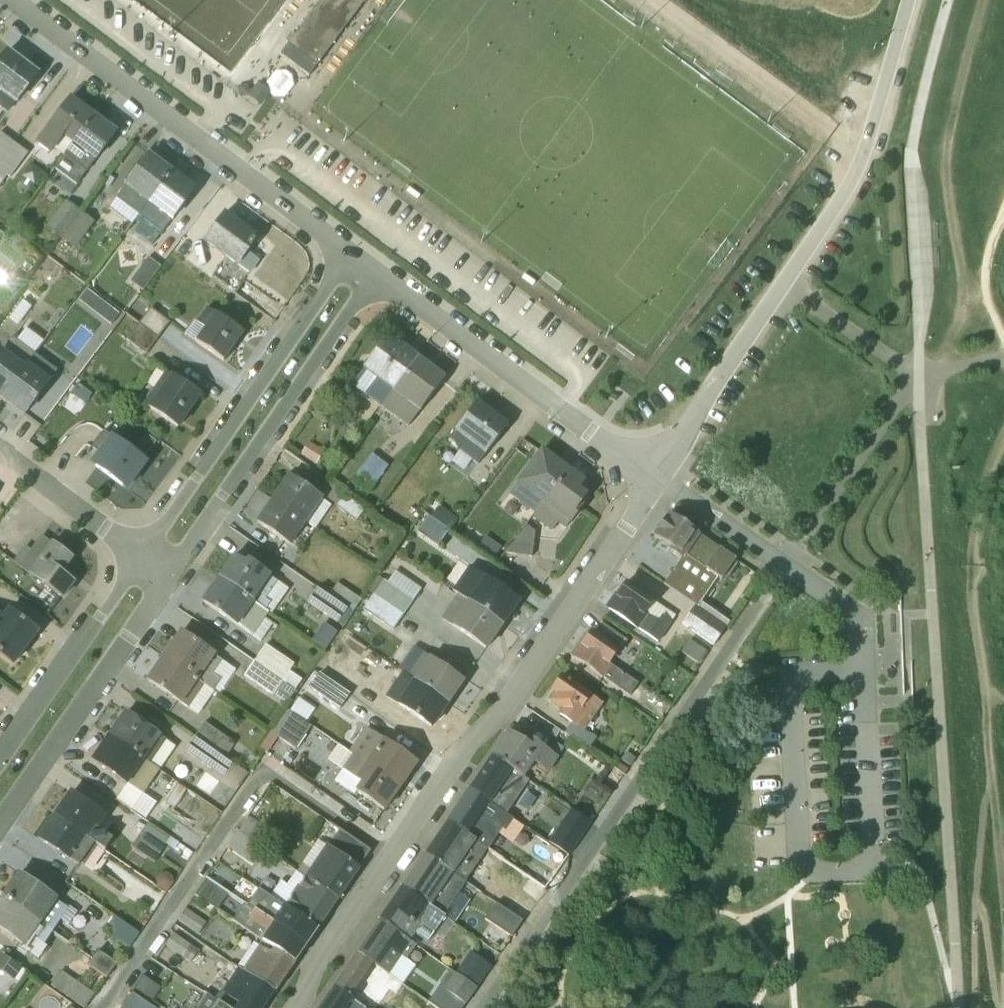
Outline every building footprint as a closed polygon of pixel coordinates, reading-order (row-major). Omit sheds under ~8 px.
[(316,67),(365,0),(320,0),(293,36),(290,33),(284,42),(287,44),(287,45),(316,67)] [(316,67),(287,45),(279,55),(308,77),(316,67)] [(7,114),(14,105),(15,105),(39,74),(7,49),(0,58),(0,108),(7,114)] [(258,84),(251,94),(262,102),(269,92),(258,84)] [(62,156),(93,115),(69,97),(34,144),(49,155),(53,150),(62,156)] [(93,115),(53,169),(75,185),(94,161),(95,162),(117,132),(93,115)] [(13,143),(0,133),(0,160),(13,143)] [(0,160),(0,185),(6,176),(10,178),(28,154),(13,143),(0,160)] [(162,162),(147,150),(123,183),(125,185),(115,199),(138,216),(171,172),(161,164),(162,162)] [(133,232),(151,246),(169,222),(171,222),(195,189),(171,172),(134,221),(139,224),(133,232)] [(80,213),(64,200),(44,228),(60,240),(80,213)] [(93,223),(80,213),(60,240),(73,250),(74,250),(93,223)] [(257,238),(224,214),(204,241),(236,265),(238,264),(249,273),(257,261),(246,253),(247,252),(257,238)] [(160,267),(147,257),(129,282),(142,291),(160,267)] [(87,291),(79,301),(111,326),(119,315),(87,291)] [(206,307),(195,323),(203,328),(195,341),(223,361),(243,332),(206,307)] [(168,323),(150,308),(138,324),(157,338),(168,323)] [(138,324),(126,340),(144,354),(157,338),(138,324)] [(33,355),(43,341),(26,328),(15,341),(11,338),(2,350),(0,349),(0,399),(33,355)] [(416,358),(399,345),(379,348),(364,369),(372,376),(372,380),(366,387),(367,396),(380,406),(416,358)] [(33,355),(0,399),(0,400),(23,417),(50,382),(49,380),(56,371),(33,355)] [(443,379),(416,358),(380,406),(407,427),(443,379)] [(201,396),(165,371),(142,405),(178,429),(201,396)] [(472,460),(477,464),(507,425),(476,402),(448,439),(460,448),(459,450),(451,462),(463,471),(472,460)] [(145,463),(104,432),(92,449),(102,457),(95,466),(122,486),(129,477),(133,479),(145,463)] [(156,442),(146,435),(135,450),(145,457),(156,442)] [(324,452),(308,442),(300,455),(315,465),(324,452)] [(518,504),(532,515),(566,470),(540,450),(515,484),(516,485),(508,494),(519,503),(518,504)] [(388,466),(372,455),(351,482),(367,494),(388,466)] [(577,490),(582,482),(566,470),(531,517),(551,532),(558,522),(566,527),(581,507),(578,505),(584,496),(577,490)] [(323,499),(287,475),(271,499),(315,529),(331,506),(322,500),(323,499)] [(319,493),(336,506),(356,521),(364,510),(344,495),(327,483),(319,493)] [(306,523),(271,499),(255,523),(290,547),(306,523)] [(458,520),(438,506),(430,517),(450,531),(458,520)] [(718,578),(719,578),(732,559),(670,516),(669,515),(653,537),(669,548),(667,551),(680,560),(664,584),(694,605),(697,601),(700,603),(718,578)] [(448,530),(428,516),(417,531),(437,546),(448,530)] [(505,553),(531,557),(534,532),(526,525),(505,553)] [(500,547),(484,536),(478,545),(493,556),(500,547)] [(30,550),(23,546),(11,563),(61,598),(72,583),(60,573),(71,559),(41,537),(30,550)] [(232,555),(217,578),(271,615),(289,589),(246,560),(244,562),(232,555)] [(469,566),(451,591),(503,627),(520,602),(469,566)] [(359,592),(328,571),(320,584),(351,604),(359,592)] [(201,601),(260,642),(272,624),(265,618),(268,614),(217,578),(201,601)] [(383,580),(372,595),(403,615),(412,601),(383,580)] [(614,593),(604,608),(637,630),(637,629),(655,641),(656,640),(658,641),(675,616),(625,581),(616,594),(614,593)] [(353,613),(317,588),(306,603),(343,628),(353,613)] [(392,630),(403,615),(372,595),(362,610),(392,630)] [(486,651),(503,627),(457,595),(440,619),(486,651)] [(700,603),(697,601),(682,624),(713,646),(729,623),(700,603)] [(13,666),(39,631),(8,608),(2,615),(0,614),(0,657),(13,666)] [(600,624),(593,635),(586,630),(569,656),(629,697),(638,684),(609,664),(614,656),(616,657),(626,641),(600,624)] [(215,654),(179,630),(162,656),(218,694),(235,670),(214,656),(215,654)] [(699,665),(707,653),(689,640),(681,652),(699,665)] [(294,665),(264,645),(253,661),(295,691),(302,680),(289,672),(294,665)] [(463,681),(423,653),(407,676),(447,704),(463,681)] [(214,692),(162,656),(145,680),(197,716),(201,711),(196,711),(196,709),(200,709),(201,710),(214,692)] [(286,704),(295,691),(253,661),(242,676),(242,677),(272,697),(273,695),(286,704)] [(384,696),(431,727),(447,704),(401,672),(384,696)] [(350,695),(319,673),(309,689),(339,710),(350,695)] [(569,725),(564,734),(588,750),(595,739),(584,731),(603,703),(561,674),(549,691),(552,693),(546,702),(560,711),(557,716),(569,725)] [(124,711),(107,736),(159,771),(175,747),(124,711)] [(311,727),(287,711),(271,734),(295,750),(311,727)] [(229,741),(204,723),(194,737),(219,756),(229,741)] [(365,728),(348,752),(399,787),(416,763),(365,728)] [(507,733),(491,756),(524,778),(533,764),(548,774),(558,758),(525,736),(521,742),(507,733)] [(159,771),(107,736),(90,761),(125,785),(115,799),(144,819),(155,804),(142,795),(159,771)] [(219,756),(194,737),(184,751),(238,789),(247,775),(219,756)] [(352,755),(342,771),(343,772),(336,783),(353,795),(356,792),(383,811),(399,787),(352,755)] [(491,756),(469,790),(505,814),(527,781),(491,756)] [(186,790),(177,785),(165,803),(174,808),(186,790)] [(70,790),(52,815),(104,850),(111,839),(97,829),(106,816),(70,790)] [(469,790),(447,822),(487,850),(486,848),(500,828),(504,831),(512,820),(469,790)] [(571,853),(593,818),(572,806),(550,841),(571,853)] [(52,815),(36,839),(69,862),(70,861),(78,867),(81,863),(83,865),(97,874),(110,855),(52,815)] [(247,819),(237,833),(258,847),(268,832),(247,819)] [(145,822),(132,846),(156,859),(169,834),(145,822)] [(447,822),(424,855),(465,882),(487,850),(447,822)] [(302,865),(297,873),(337,899),(370,851),(339,830),(327,848),(325,847),(310,870),(302,865)] [(261,849),(237,833),(227,847),(252,864),(261,849)] [(465,882),(424,855),(402,887),(442,916),(465,882)] [(214,868),(207,879),(227,893),(235,882),(214,868)] [(1,896),(52,932),(68,909),(57,900),(57,899),(17,872),(1,896)] [(281,882),(270,897),(316,930),(337,899),(295,872),(286,885),(281,882)] [(525,877),(517,887),(535,899),(543,889),(525,877)] [(194,895),(216,910),(227,893),(205,878),(194,895)] [(402,887),(380,921),(409,942),(420,925),(433,934),(444,918),(402,887)] [(305,946),(316,930),(263,893),(259,900),(260,901),(257,905),(243,895),(239,901),(305,946)] [(1,896),(0,897),(0,932),(37,960),(46,946),(44,944),(52,932),(1,896)] [(522,920),(529,909),(511,898),(504,908),(522,920)] [(243,904),(231,920),(294,962),(305,946),(243,904)] [(496,907),(489,918),(513,933),(520,923),(496,907)] [(205,924),(185,910),(178,920),(198,934),(205,924)] [(117,914),(107,928),(130,944),(140,929),(117,914)] [(415,946),(380,921),(357,954),(402,985),(414,967),(405,961),(415,946)] [(173,934),(165,945),(200,968),(207,957),(173,934)] [(253,943),(236,967),(274,991),(294,962),(261,941),(258,945),(253,943)] [(98,951),(88,967),(106,978),(116,964),(98,951)] [(469,952),(455,973),(476,988),(491,967),(469,952)] [(13,982),(14,980),(18,983),(26,972),(0,954),(0,973),(13,982)] [(334,987),(365,1007),(367,1007),(382,988),(391,994),(399,983),(357,954),(334,987)] [(214,999),(227,1007),(263,1007),(274,991),(236,967),(214,999)] [(60,971),(51,985),(83,1007),(84,1007),(93,995),(60,971)] [(476,988),(455,973),(445,987),(467,1002),(476,988)] [(142,976),(134,988),(152,1000),(160,988),(142,976)] [(334,987),(320,1007),(364,1007),(334,987)] [(131,993),(123,1005),(127,1007),(153,1007),(131,993)] [(206,994),(196,1007),(227,1007),(206,994)]
